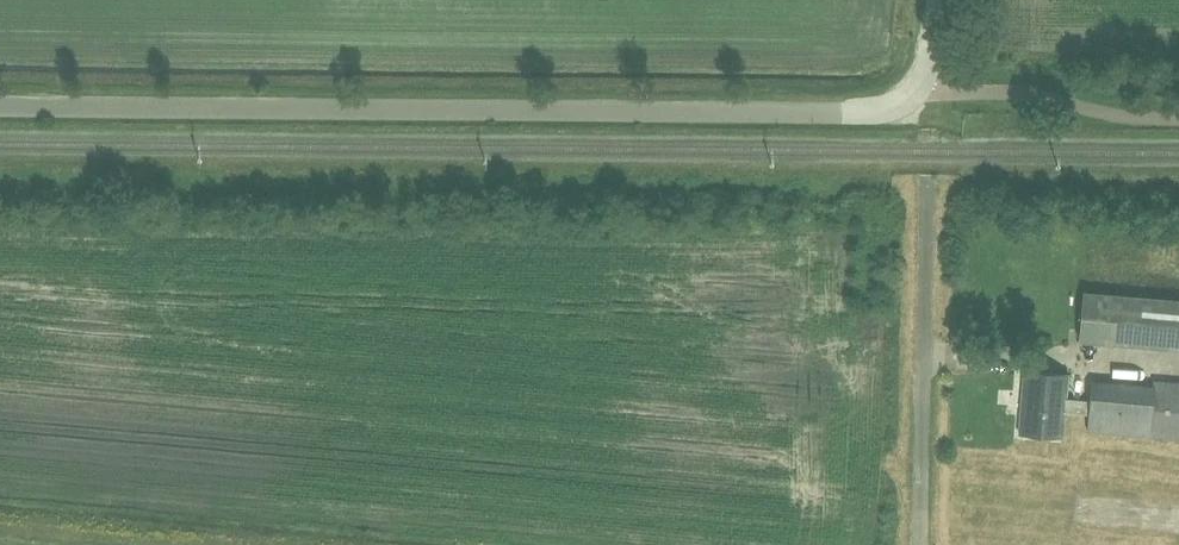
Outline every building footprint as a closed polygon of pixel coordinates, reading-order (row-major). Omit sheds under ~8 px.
[(1085,292),(1081,340),(1178,348),(1178,300),(1085,292)] [(1091,394),(1090,401),(1067,399),(1067,392),(1069,373),(1025,370),(1020,433),(1063,437),(1066,412),(1089,414),(1088,430),(1092,430),(1178,438),(1178,383),(1155,381),(1155,387),(1092,382),(1091,394)]
